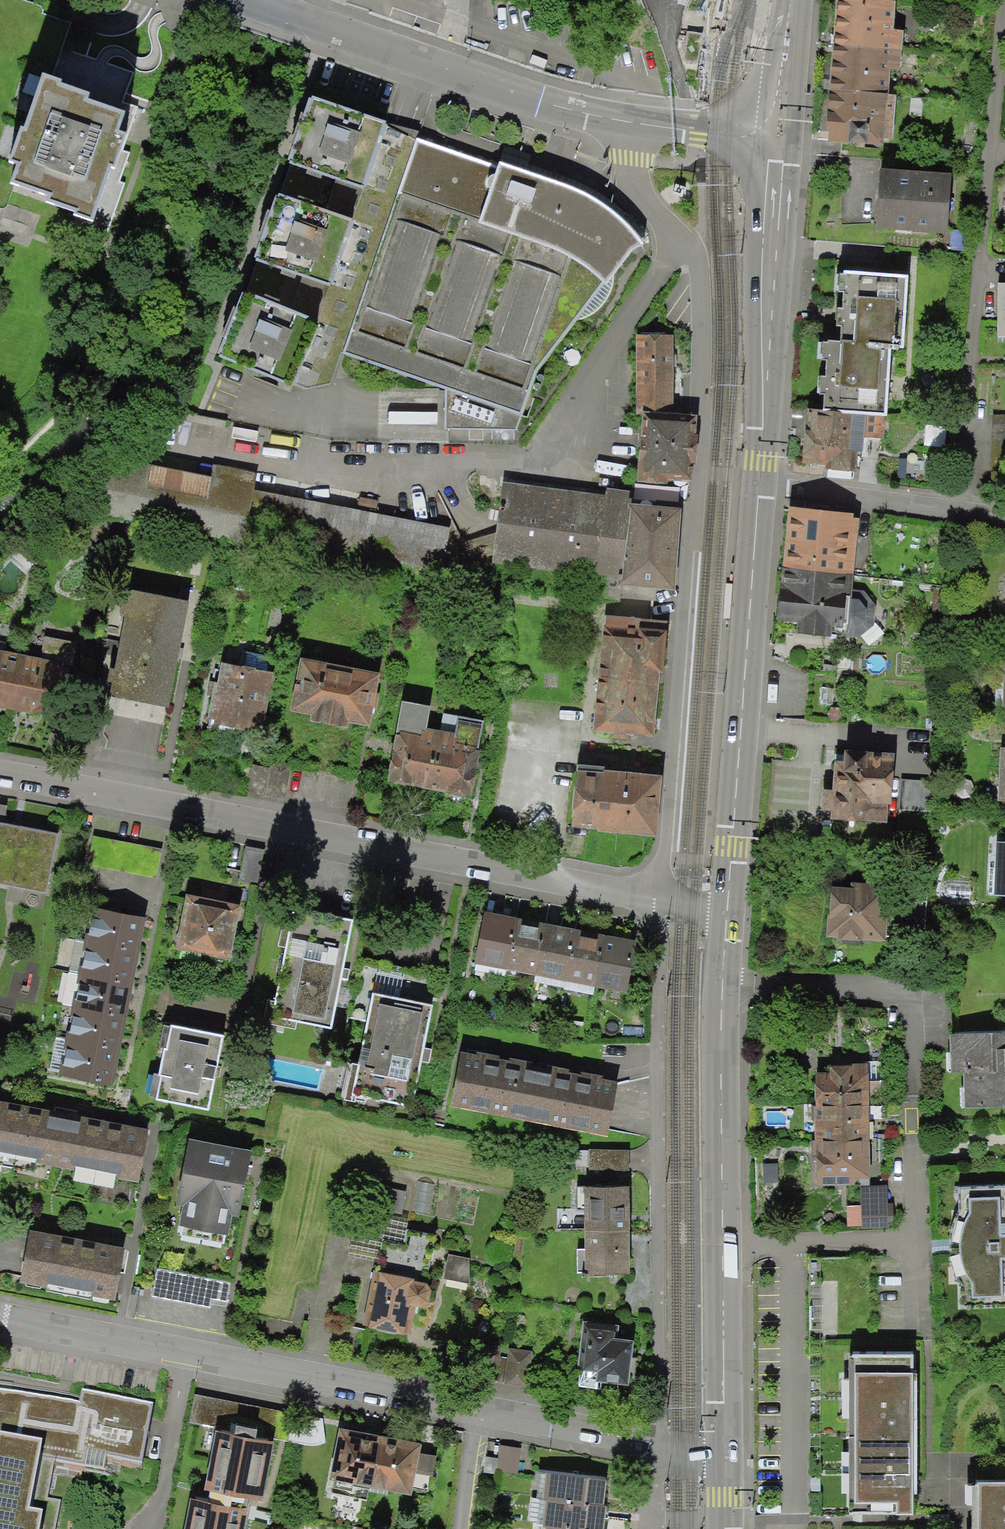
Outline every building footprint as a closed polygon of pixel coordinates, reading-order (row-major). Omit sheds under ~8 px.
[(833,43),(891,47),(895,0),(836,0),(833,43)] [(833,43),(829,91),(887,95),(891,47),(833,43)] [(37,49),(0,148),(0,186),(105,224),(149,98),(37,49)] [(829,91),(825,139),(883,144),(887,95),(829,91)] [(401,129),(308,93),(220,353),(322,387),(412,133),(401,129)] [(345,356),(549,421),(556,381),(664,259),(620,215),(576,194),(414,137),(345,356)] [(882,175),(878,227),(948,233),(953,180),(882,175)] [(905,349),(911,278),(846,269),(844,335),(830,333),(827,408),(811,407),(799,466),(852,473),(860,416),(888,415),(889,353),(905,349)] [(653,586),(674,590),(685,485),(693,471),(698,414),(678,404),(673,333),(637,334),(642,413),(632,490),(504,474),(492,566),(599,580),(599,600),(654,601),(653,586)] [(992,414),(991,484),(1004,485),(1004,414),(992,414)] [(108,455),(97,513),(244,540),(245,534),(254,488),(257,472),(213,464),(211,474),(108,455)] [(451,525),(254,488),(245,534),(442,570),(451,525)] [(779,629),(844,639),(858,518),(792,508),(779,629)] [(169,709),(189,599),(130,589),(128,603),(122,602),(120,615),(125,616),(116,667),(111,666),(108,678),(114,680),(110,697),(169,709)] [(599,732),(660,737),(665,680),(670,623),(609,618),(599,732)] [(89,652),(46,642),(30,714),(73,725),(89,652)] [(41,658),(0,650),(0,708),(28,714),(41,658)] [(381,671),(301,655),(289,715),(371,730),(381,671)] [(274,671),(221,661),(208,721),(263,733),(274,671)] [(430,788),(440,729),(429,727),(433,704),(403,699),(387,780),(430,788)] [(456,732),(440,730),(430,789),(476,798),(487,720),(459,715),(456,732)] [(826,784),(823,820),(890,825),(898,751),(839,751),(837,783),(826,784)] [(587,828),(656,833),(662,775),(582,767),(574,828),(587,828)] [(0,822),(0,886),(48,895),(59,833),(0,822)] [(998,843),(995,894),(1004,895),(1004,843),(998,843)] [(832,935),(885,938),(889,886),(838,880),(832,935)] [(241,904),(187,892),(175,951),(230,963),(241,904)] [(356,919),(291,906),(266,1026),(297,1032),(298,1025),(335,1032),(356,919)] [(147,918),(94,908),(58,1072),(112,1084),(147,918)] [(625,993),(634,940),(487,913),(476,966),(625,993)] [(436,1004),(371,991),(357,1063),(353,1063),(344,1101),(361,1105),(364,1098),(415,1108),(436,1004)] [(226,1035),(171,1023),(166,1047),(164,1047),(158,1075),(160,1076),(155,1101),(210,1113),(226,1035)] [(952,1032),(953,1070),(965,1070),(966,1104),(1004,1103),(1004,1030),(952,1032)] [(451,1106),(607,1136),(618,1077),(462,1047),(451,1106)] [(817,1066),(818,1182),(856,1182),(860,1229),(892,1228),(889,1186),(878,1183),(871,1064),(817,1066)] [(0,1099),(0,1157),(144,1183),(153,1126),(0,1099)] [(254,1146),(189,1134),(172,1220),(236,1234),(254,1146)] [(589,1188),(630,1188),(630,1150),(589,1150),(589,1188)] [(589,1188),(584,1188),(584,1275),(630,1275),(630,1188),(589,1188)] [(973,1196),(971,1209),(969,1216),(965,1228),(962,1240),(961,1250),(963,1260),(967,1269),(970,1274),(975,1279),(975,1293),(1004,1293),(1004,1255),(1004,1234),(1002,1234),(1000,1196),(973,1196)] [(125,1245),(30,1226),(19,1282),(114,1301),(125,1245)] [(437,1283),(380,1271),(368,1332),(424,1343),(437,1283)] [(584,1382),(630,1386),(640,1333),(591,1325),(584,1382)] [(855,1350),(857,1508),(918,1507),(917,1350),(855,1350)] [(0,1396),(0,1455),(85,1473),(87,1461),(144,1472),(155,1411),(82,1397),(79,1412),(0,1396)] [(424,1439),(338,1424),(328,1482),(414,1498),(424,1439)] [(274,1438),(215,1427),(204,1487),(263,1497),(274,1438)] [(0,1456),(0,1528),(35,1528),(31,1528),(42,1466),(0,1456)] [(546,1473),(542,1501),(546,1501),(543,1527),(546,1528),(604,1528),(607,1507),(603,1506),(606,1480),(546,1473)] [(977,1480),(976,1528),(1004,1528),(1004,1478),(977,1480)] [(191,1494),(184,1528),(246,1528),(250,1506),(191,1494)]
